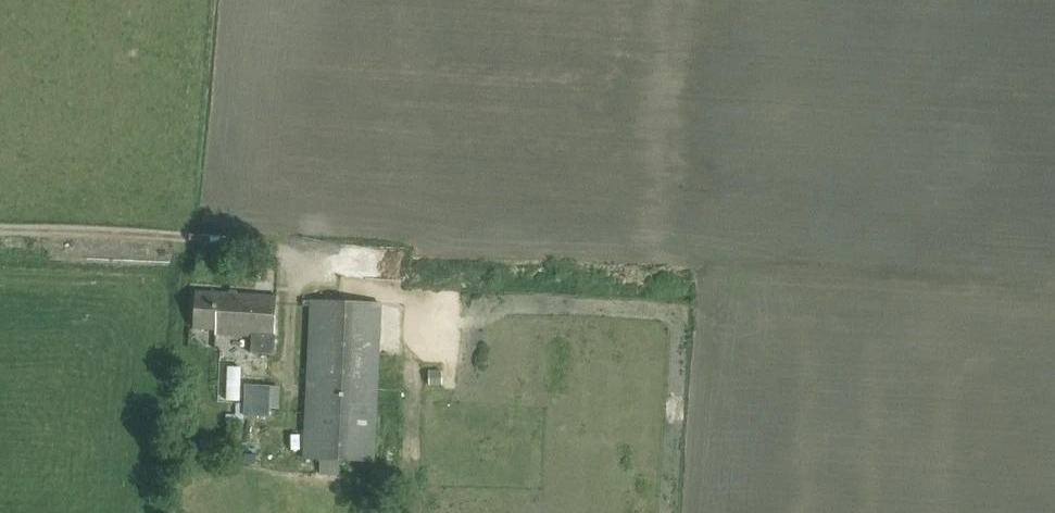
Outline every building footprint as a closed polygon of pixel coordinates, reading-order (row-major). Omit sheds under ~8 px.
[(274,355),(277,295),(197,291),(195,329),(215,330),(215,334),(252,336),(251,353),(274,355)] [(304,458),(320,459),(320,474),(339,475),(340,460),(374,462),(381,304),(312,300),(304,458)] [(245,363),(223,361),(222,371),(244,372),(245,363)] [(278,385),(271,385),(245,385),(244,416),(270,417),(271,408),(278,408),(278,385)] [(252,437),(252,455),(267,455),(267,437),(252,437)]
